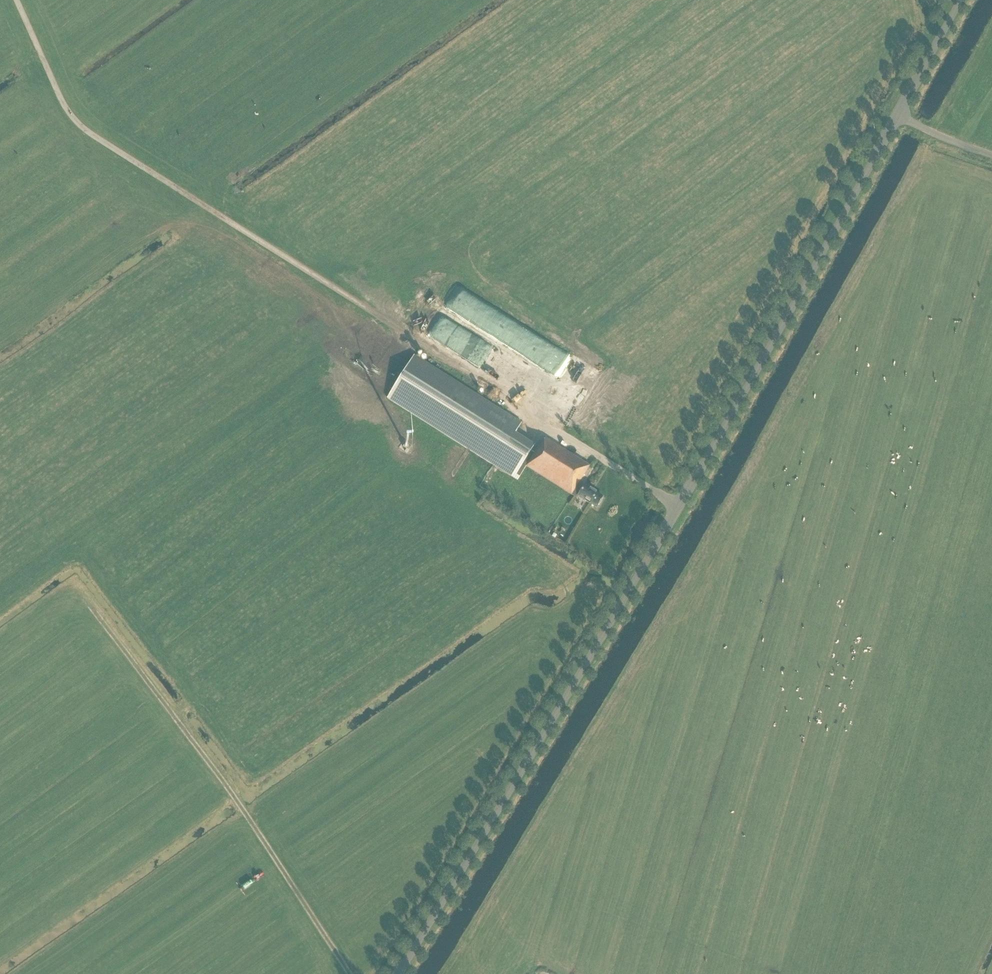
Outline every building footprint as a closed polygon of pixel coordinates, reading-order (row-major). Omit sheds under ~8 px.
[(469,327),(436,312),(426,335),(458,350),(469,327)] [(414,355),(386,398),(517,481),(526,466),(576,498),(577,496),(596,508),(603,498),(584,486),(583,487),(578,484),(590,465),(547,438),(545,441),(544,440),(539,447),(538,447),(534,453),(511,439),(521,423),(414,355)]
